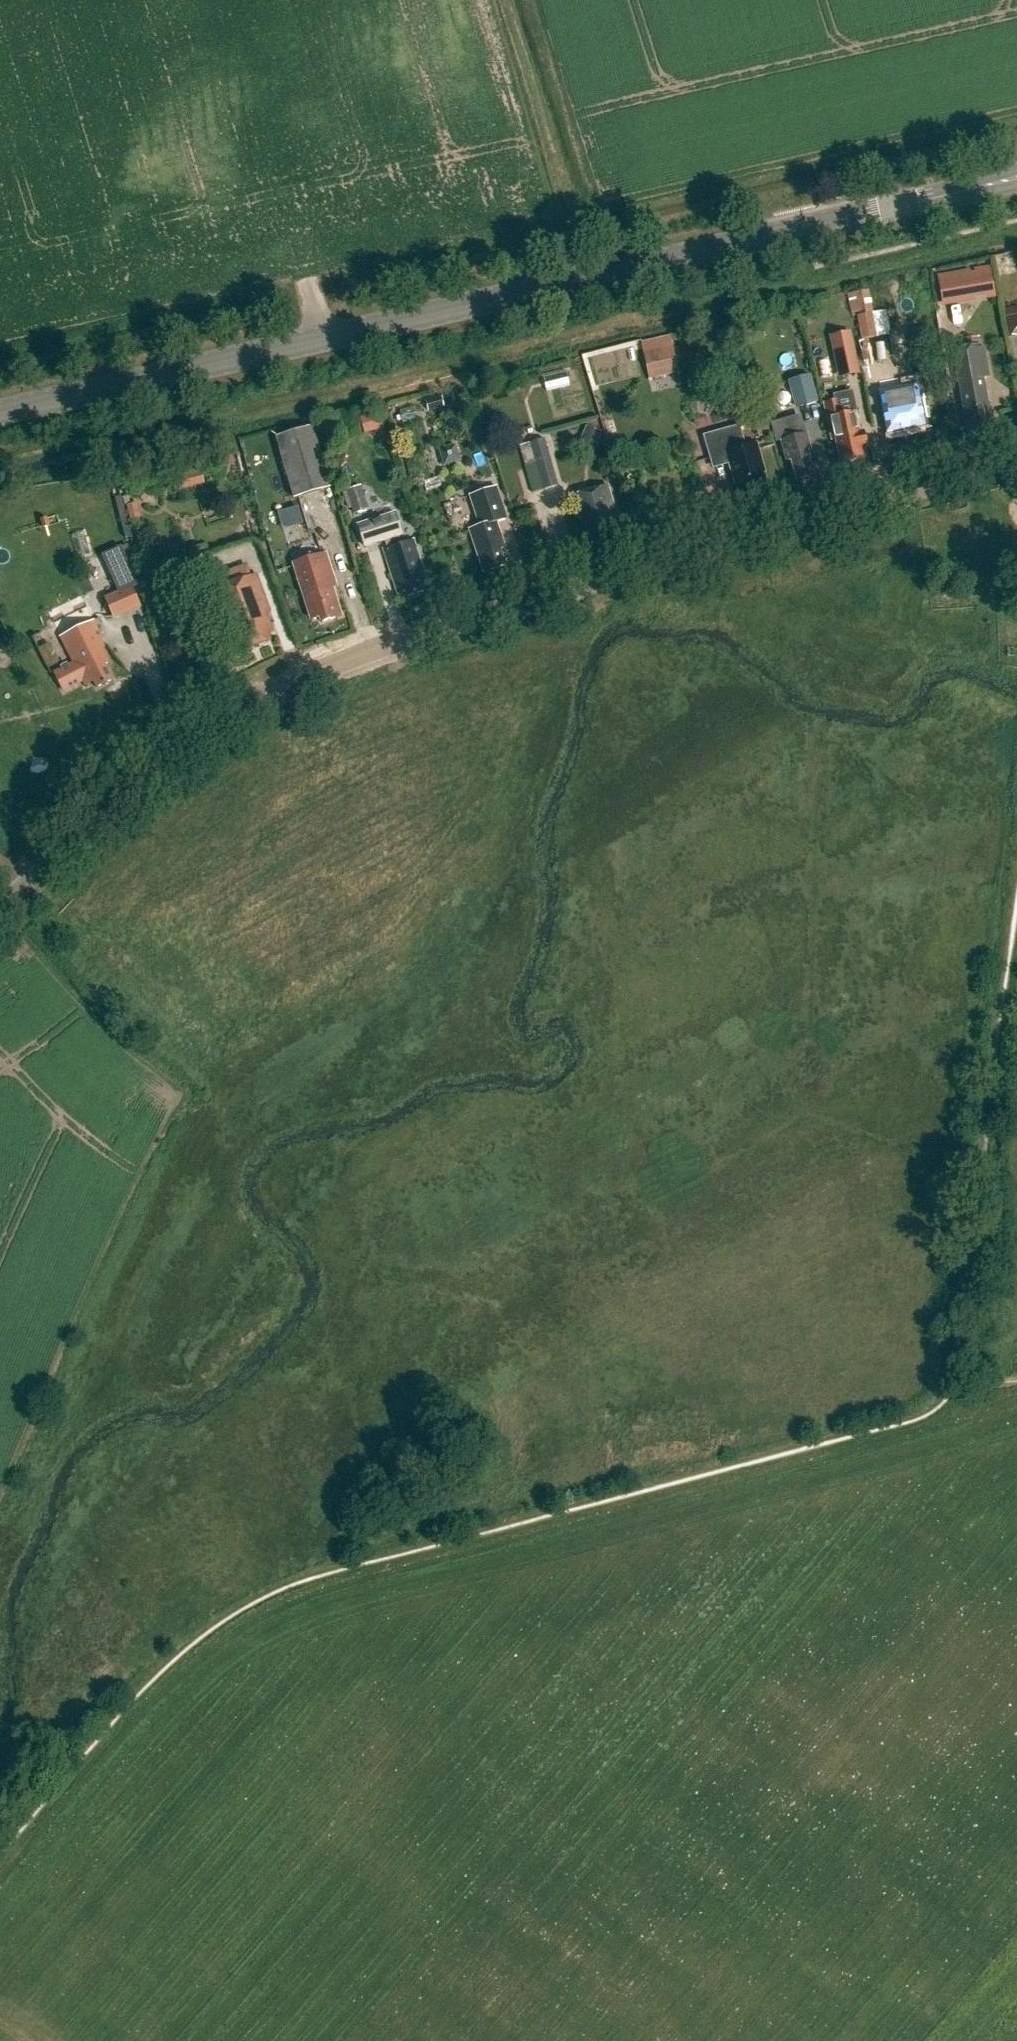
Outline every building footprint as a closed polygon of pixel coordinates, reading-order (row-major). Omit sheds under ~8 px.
[(942,307),(976,302),(971,270),(938,275),(942,307)] [(1011,337),(1016,336),(1016,306),(1007,308),(1011,337)] [(863,338),(879,335),(874,311),(858,314),(863,338)] [(646,367),(676,361),(670,336),(641,343),(646,367)] [(968,425),(991,421),(988,400),(990,397),(988,389),(985,387),(983,374),(991,372),(986,344),(979,346),(978,342),(954,346),(968,425)] [(826,373),(859,369),(856,346),(823,351),(826,373)] [(783,412),(811,404),(802,371),(786,375),(789,386),(777,389),(783,412)] [(570,385),(569,372),(546,374),(547,387),(570,385)] [(880,380),(884,402),(883,403),(887,429),(924,422),(919,397),(917,398),(914,382),(896,385),(894,374),(887,375),(887,379),(880,380)] [(806,383),(813,402),(822,399),(815,380),(806,383)] [(836,435),(840,460),(865,455),(863,443),(866,443),(864,428),(860,429),(856,408),(840,411),(837,397),(825,399),(832,435),(836,435)] [(741,421),(704,432),(712,460),(729,455),(736,482),(738,481),(741,492),(768,485),(763,469),(766,468),(758,441),(747,444),(741,421)] [(277,434),(295,496),(330,486),(312,424),(277,434)] [(813,471),(808,453),(813,452),(807,431),(782,438),(788,459),(792,458),(797,476),(813,471)] [(530,444),(543,490),(558,486),(545,439),(530,444)] [(179,486),(204,484),(203,466),(178,468),(179,486)] [(611,505),(614,504),(608,482),(571,493),(578,515),(582,514),(588,537),(618,528),(611,505)] [(506,516),(496,484),(470,493),(480,524),(469,527),(484,570),(506,563),(504,557),(508,555),(496,519),(506,516)] [(346,491),(354,514),(368,509),(361,486),(346,491)] [(399,536),(402,535),(394,513),(359,525),(366,545),(386,539),(388,546),(384,547),(398,591),(406,589),(407,594),(423,589),(421,583),(428,581),(414,537),(401,541),(399,536)] [(327,550),(294,560),(312,617),(320,614),(322,619),(342,613),(334,584),(337,583),(327,550)] [(268,614),(272,612),(258,574),(251,577),(246,564),(223,573),(218,560),(203,566),(211,590),(227,635),(237,632),(243,648),(271,638),(269,633),(274,631),(268,614)] [(112,616),(139,604),(131,587),(104,599),(112,616)] [(99,637),(103,635),(94,617),(61,634),(75,662),(52,674),(62,694),(82,683),(84,686),(93,682),(96,689),(111,681),(103,666),(107,663),(106,661),(100,648),(104,646),(99,637)]
